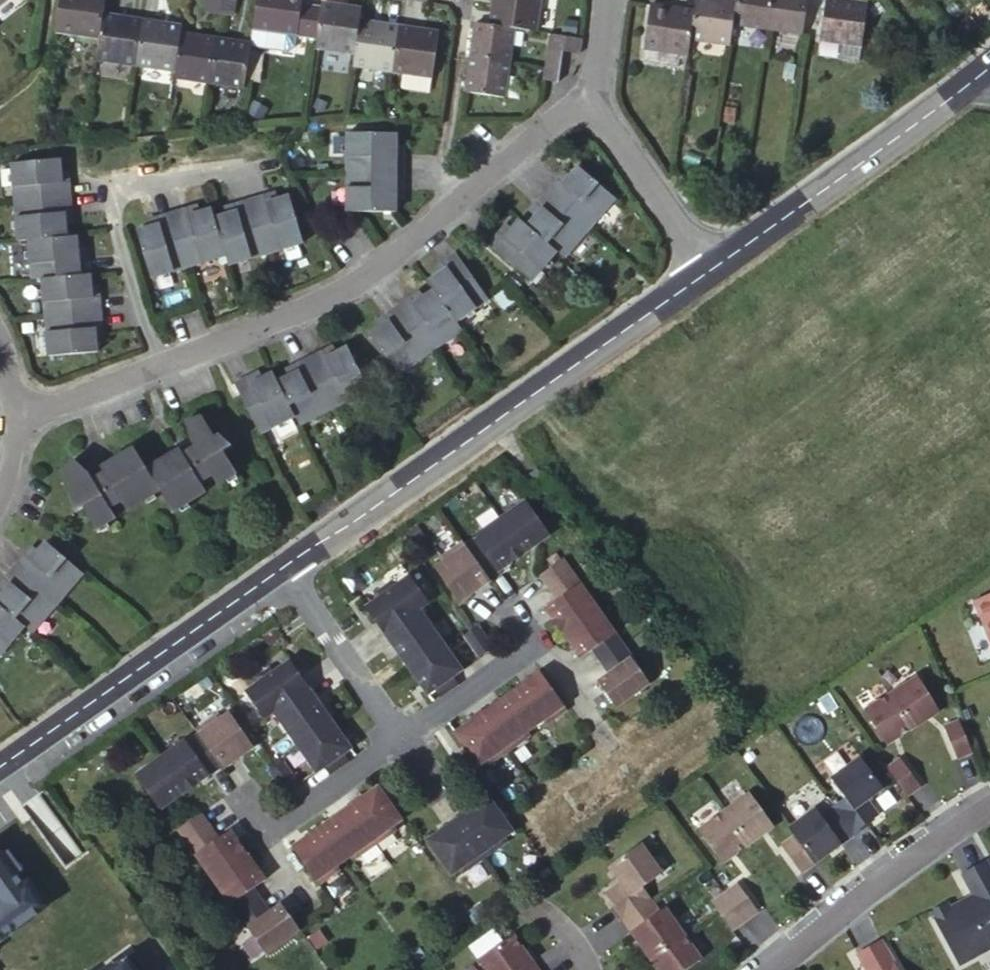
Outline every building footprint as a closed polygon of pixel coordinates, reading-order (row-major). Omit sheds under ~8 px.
[(53,30),(93,35),(96,9),(98,0),(57,0),(53,30)] [(216,7),(230,9),(231,0),(216,0),(216,7)] [(314,2),(297,1),(297,0),(251,0),(247,39),(259,40),(257,57),(260,62),(303,66),(307,62),(309,46),(314,2)] [(314,2),(309,46),(349,51),(351,37),(354,17),(355,1),(349,0),(315,0),(314,2)] [(513,26),(519,27),(533,29),(537,0),(489,0),(486,22),(493,23),(513,26)] [(693,38),(697,6),(655,1),(649,0),(643,45),(648,46),(691,51),(693,38)] [(697,6),(693,38),(731,43),(734,21),(737,0),(698,0),(697,6)] [(734,21),(768,26),(772,0),(737,0),(734,21)] [(768,26),(803,32),(808,0),(772,0),(768,26)] [(868,0),(826,0),(821,38),(864,44),(868,0)] [(137,15),(96,9),(93,35),(89,55),(130,61),(137,15)] [(176,20),(137,15),(130,61),(169,67),(175,27),(176,20)] [(387,56),(391,22),(354,17),(351,37),(349,51),(349,54),(348,66),(386,70),(387,56)] [(469,55),(508,60),(513,26),(493,23),(486,22),(473,20),(469,55)] [(430,27),(391,22),(387,56),(386,70),(425,74),(430,27)] [(211,32),(175,27),(169,67),(168,76),(205,81),(211,32)] [(579,40),(580,34),(553,31),(545,29),(542,48),(558,50),(577,53),(578,48),(579,40)] [(247,36),(211,32),(205,81),(241,85),(247,39),(247,36)] [(558,50),(542,48),(540,64),(537,79),(553,82),(558,50)] [(504,97),(508,60),(469,55),(468,65),(464,92),(504,97)] [(394,140),(343,142),(347,224),(397,223),(398,209),(396,200),(405,199),(404,165),(395,164),(394,140)] [(53,155),(8,160),(15,242),(27,240),(31,281),(39,281),(48,356),(100,350),(99,337),(98,327),(105,326),(102,293),(94,294),(93,283),(92,274),(87,273),(86,259),(75,259),(74,247),(72,236),(63,236),(61,220),(60,212),(68,211),(65,177),(57,178),(55,165),(53,155)] [(614,207),(576,177),(564,192),(556,187),(534,214),(540,219),(526,236),(517,228),(505,243),(497,239),(485,253),(533,289),(556,261),(564,268),(614,207)] [(160,226),(137,231),(150,280),(223,262),(227,272),(303,253),(291,204),(273,210),(267,201),(263,202),(240,207),(243,217),(216,223),(213,213),(197,217),(194,208),(159,217),(160,226)] [(385,329),(366,342),(396,385),(460,339),(455,331),(487,308),(453,259),(439,270),(443,276),(427,287),(433,296),(415,309),(409,302),(379,323),(385,329)] [(254,378),(242,384),(267,436),(299,420),(303,430),(370,397),(350,352),(332,360),(327,353),(295,369),(299,378),(283,385),(277,374),(259,384),(254,378)] [(81,460),(67,478),(80,497),(74,505),(82,518),(90,513),(104,534),(123,522),(117,512),(130,504),(137,513),(167,495),(181,516),(213,495),(208,486),(219,479),(224,487),(242,477),(228,454),(236,450),(229,439),(222,443),(209,422),(190,427),(202,448),(196,452),(190,456),(186,452),(156,471),(141,449),(109,470),(110,475),(112,478),(105,482),(100,485),(81,460)] [(547,532),(523,497),(474,532),(475,534),(464,542),(461,538),(439,554),(442,558),(433,564),(457,599),(488,577),(486,575),(498,567),(522,549),(544,534),(547,532)] [(12,660),(36,631),(44,637),(93,579),(56,546),(43,561),(35,557),(11,585),(18,590),(6,605),(0,600),(0,651),(12,660)] [(568,569),(559,556),(537,572),(554,597),(542,605),(577,656),(589,647),(605,671),(593,680),(610,705),(645,681),(619,643),(593,606),(568,569)] [(426,599),(408,573),(366,603),(384,630),(388,627),(395,638),(391,640),(408,666),(426,691),(433,686),(438,694),(456,681),(451,673),(460,667),(418,606),(426,599)] [(972,600),(989,642),(989,593),(972,600)] [(475,623),(462,632),(477,655),(490,645),(475,623)] [(308,684),(290,657),(247,688),(265,714),(274,708),(299,744),(316,769),(325,763),(330,771),(348,758),(343,750),(350,745),(315,695),(311,697),(304,687),(308,684)] [(543,722),(563,707),(537,670),(481,710),(479,708),(466,718),(467,720),(453,730),(475,764),(484,758),(487,762),(506,748),(526,734),(523,730),(532,724),(540,717),(543,722)] [(915,677),(889,691),(910,728),(936,713),(915,677)] [(885,742),(910,728),(889,691),(864,706),(885,742)] [(224,765),(254,743),(231,709),(221,715),(219,711),(197,726),(200,731),(188,738),(187,737),(162,754),(137,772),(161,806),(186,788),(210,771),(222,763),(224,765)] [(942,727),(956,758),(971,752),(958,720),(942,727)] [(845,798),(864,824),(876,815),(865,800),(881,788),(859,758),(831,779),(845,798)] [(886,768),(906,795),(919,786),(899,758),(886,768)] [(283,760),(270,769),(285,791),(299,782),(283,760)] [(321,824),(292,845),(318,882),(338,868),(335,864),(344,858),(352,851),(355,855),(394,828),(391,824),(400,817),(377,784),(362,794),(361,793),(347,802),(348,805),(321,824)] [(721,809),(747,844),(773,825),(746,790),(721,809)] [(510,829),(486,795),(425,838),(449,873),(457,867),(460,871),(482,856),(503,840),(500,836),(510,829)] [(864,824),(845,798),(832,807),(852,835),(865,826),(864,824)] [(839,844),(852,835),(832,807),(819,817),(839,844)] [(747,844),(721,809),(696,828),(722,863),(747,844)] [(814,809),(788,828),(813,863),(839,844),(819,817),(814,809)] [(201,811),(179,826),(196,851),(214,876),(231,902),(240,914),(266,951),(299,927),(282,901),(270,910),(262,898),(253,886),(265,878),(248,852),(230,827),(219,835),(201,811)] [(813,863),(793,836),(780,845),(800,873),(813,863)] [(621,919),(648,900),(639,887),(659,873),(639,845),(608,866),(619,882),(604,892),(613,905),(612,906),(621,919)] [(38,892),(25,875),(21,878),(0,851),(0,932),(16,920),(11,913),(38,892)] [(985,861),(961,874),(975,899),(966,904),(963,900),(948,908),(945,904),(928,913),(960,969),(962,969),(989,955),(989,870),(985,861)] [(722,893),(743,920),(756,910),(736,883),(722,893)] [(743,920),(722,893),(710,902),(730,930),(743,920)] [(648,900),(621,919),(630,932),(658,912),(648,900)] [(630,932),(648,957),(681,933),(663,909),(658,912),(630,932)] [(681,933),(648,957),(658,969),(684,969),(699,960),(681,933)] [(475,960),(483,969),(537,969),(510,935),(475,960)] [(881,941),(856,954),(865,969),(897,969),(881,941)] [(125,959),(110,969),(133,969),(125,959)]
